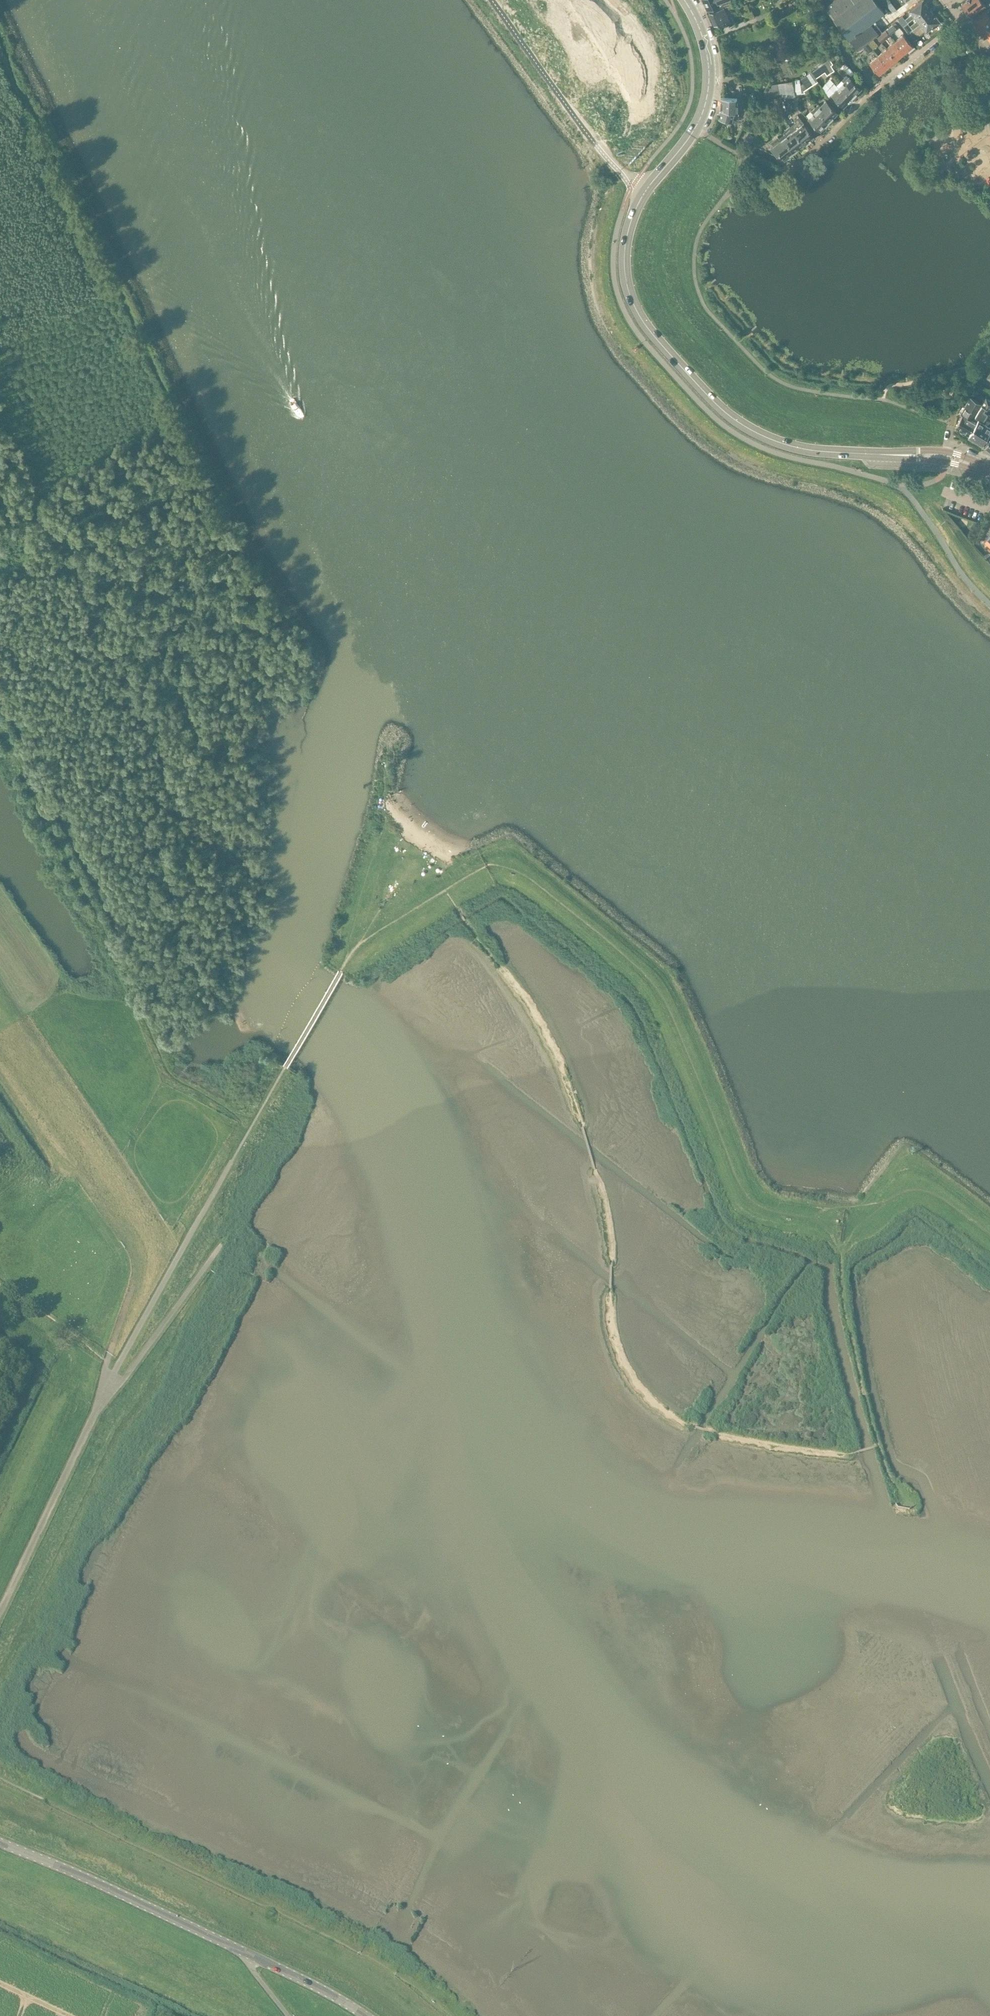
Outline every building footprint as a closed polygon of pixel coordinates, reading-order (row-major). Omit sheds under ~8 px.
[(707,9),(719,4),(718,1),(721,0),(703,0),(707,9)] [(872,38),(878,33),(870,22),(884,12),(880,7),(881,7),(875,0),(834,0),(824,7),(858,49),(862,46),(867,41),(872,38)] [(914,17),(928,6),(924,0),(922,0),(909,10),(912,13),(905,19),(907,22),(914,17)] [(961,5),(970,16),(971,15),(971,16),(985,5),(989,3),(989,2),(989,0),(982,0),(981,1),(981,0),(967,0),(962,4),(962,5),(961,5)] [(709,13),(711,19),(714,26),(725,21),(726,24),(730,23),(728,20),(729,20),(725,10),(732,7),(730,1),(722,5),(723,7),(709,13)] [(741,6),(744,13),(747,20),(755,17),(752,10),(750,11),(747,3),(741,6)] [(910,25),(912,29),(913,29),(933,12),(928,6),(914,17),(917,20),(910,25)] [(973,20),(976,24),(975,24),(975,26),(979,32),(989,24),(989,17),(989,16),(989,15),(989,7),(973,20)] [(933,12),(913,29),(912,30),(908,33),(913,39),(925,30),(926,31),(940,21),(933,12)] [(902,17),(898,19),(903,26),(907,22),(902,17)] [(979,32),(984,37),(986,38),(987,37),(989,41),(989,24),(979,32)] [(893,25),(886,30),(889,34),(890,35),(897,29),(893,25)] [(895,41),(904,52),(912,45),(903,34),(894,41),(895,41)] [(867,41),(872,48),(877,44),(872,38),(867,41)] [(872,48),(867,41),(862,46),(868,53),(873,50),(872,48)] [(886,48),(895,59),(904,52),(895,41),(894,41),(886,48)] [(967,44),(966,43),(962,46),(967,52),(971,49),(967,44)] [(878,55),(887,66),(895,59),(886,48),(878,55)] [(878,73),(887,66),(878,55),(869,62),(878,73)] [(824,63),(831,73),(835,70),(831,65),(833,64),(829,59),(824,63)] [(827,75),(831,73),(824,63),(818,67),(822,72),(824,71),(827,75)] [(838,83),(852,97),(861,88),(848,75),(843,81),(841,80),(838,83)] [(803,83),(800,85),(800,86),(804,90),(811,86),(804,76),(800,78),(803,83)] [(787,81),(789,91),(790,95),(801,93),(800,86),(800,85),(799,79),(787,81)] [(780,82),(781,92),(789,91),(787,81),(780,82)] [(831,86),(828,88),(828,91),(831,94),(830,94),(843,106),(852,97),(838,83),(834,86),(831,86)] [(769,89),(770,97),(778,95),(777,87),(769,89)] [(737,112),(737,109),(737,102),(737,97),(720,97),(720,108),(718,118),(732,120),(733,112),(737,112)] [(814,107),(828,121),(837,112),(825,100),(819,105),(818,104),(814,107)] [(820,130),(828,121),(814,107),(811,111),(813,112),(807,118),(820,130)] [(789,126),(803,144),(813,136),(801,120),(797,123),(798,125),(793,129),(790,125),(789,126)] [(782,136),(794,151),(803,144),(789,126),(783,131),(785,133),(782,136)] [(750,134),(744,142),(754,149),(760,142),(750,134)] [(784,159),(794,151),(782,136),(778,139),(780,141),(774,145),(774,146),(770,148),(777,156),(780,154),(784,159)] [(982,402),(985,396),(974,390),(971,396),(982,402)] [(962,414),(955,427),(969,435),(979,418),(975,416),(982,403),(970,396),(960,413),(962,414)] [(979,418),(969,435),(969,436),(982,444),(989,429),(989,426),(982,422),(983,421),(989,408),(989,398),(986,396),(982,403),(975,416),(979,418)]
